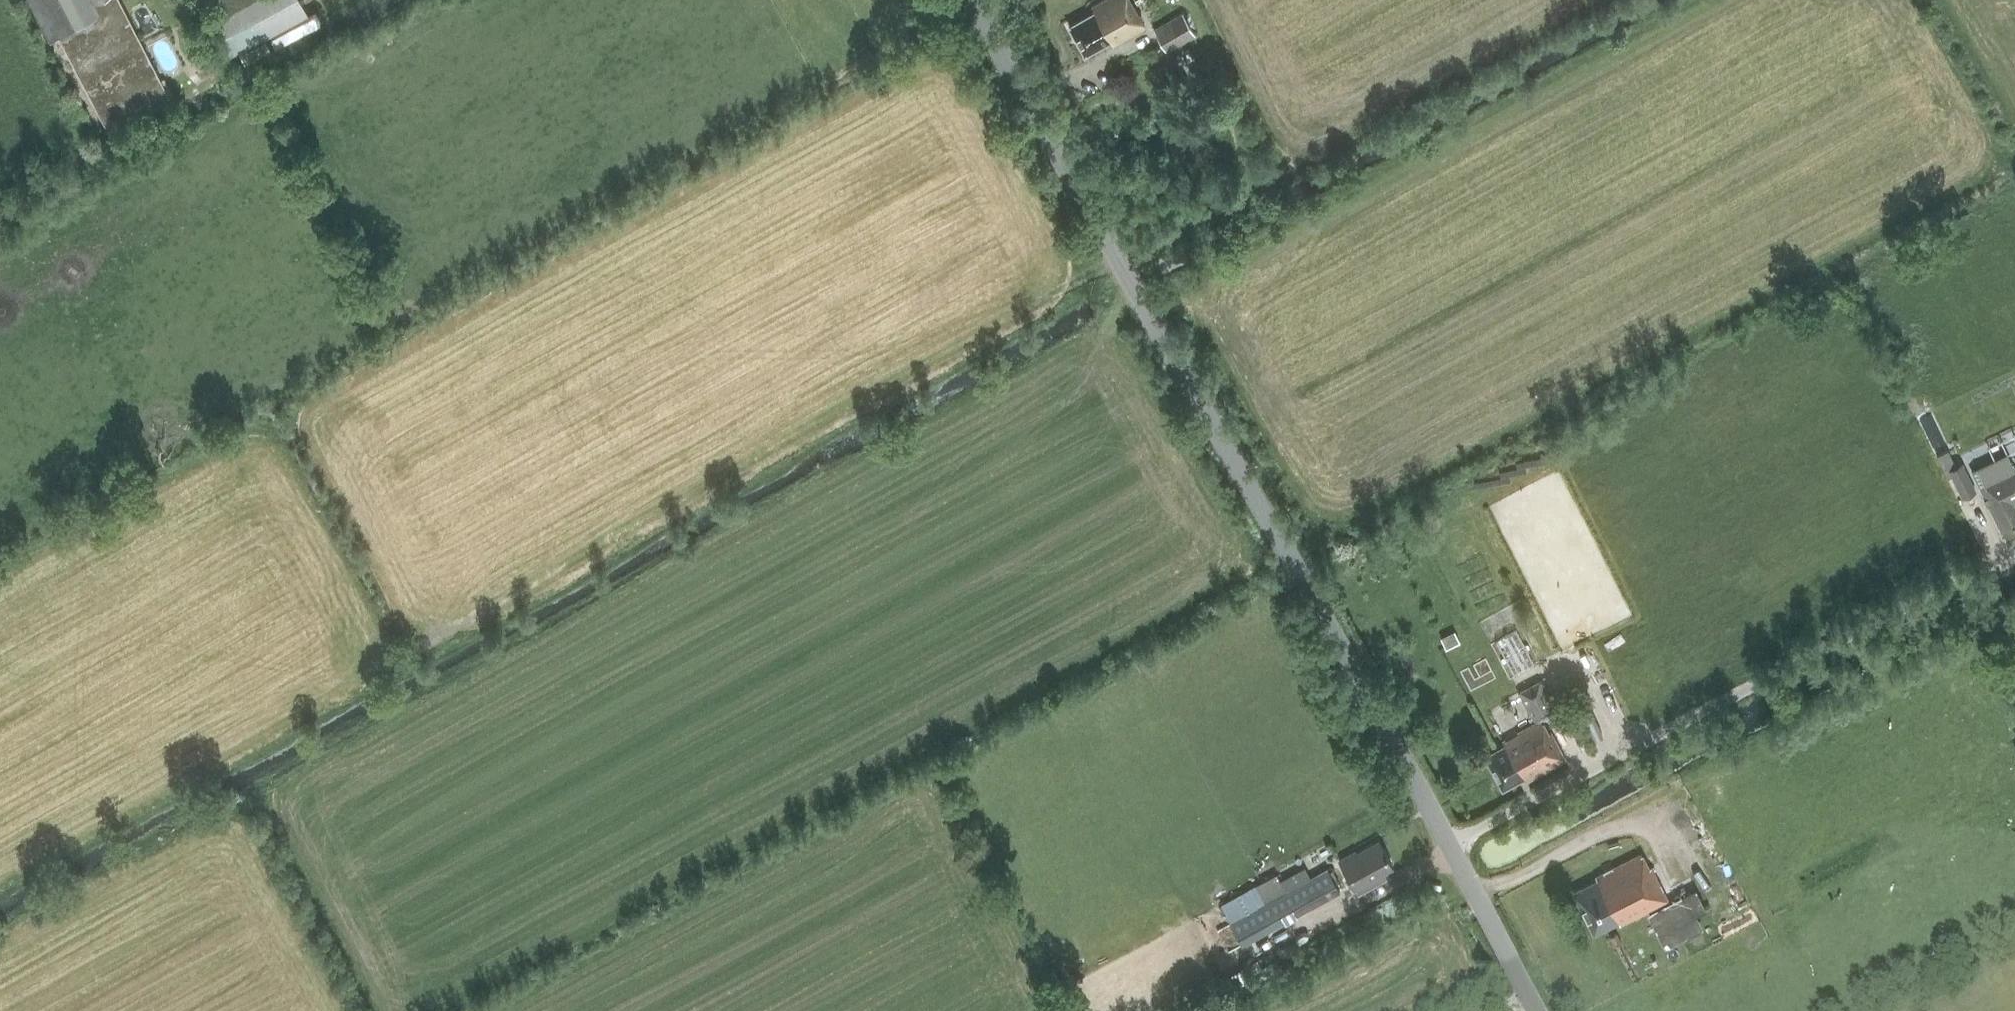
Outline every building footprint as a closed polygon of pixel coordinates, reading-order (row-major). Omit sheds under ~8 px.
[(50,40),(59,36),(111,134),(172,102),(119,0),(28,0),(50,40)] [(224,54),(308,10),(303,0),(241,0),(205,19),(224,54)] [(1144,27),(1129,0),(1104,0),(1092,7),(1095,11),(1069,26),(1085,54),(1110,40),(1113,45),(1144,27)] [(1195,34),(1182,12),(1179,5),(1165,14),(1168,20),(1153,28),(1166,51),(1195,34)] [(210,79),(223,66),(203,46),(190,59),(210,79)] [(1206,103),(1209,109),(1222,104),(1219,98),(1206,103)] [(1948,440),(1962,433),(1958,424),(1943,431),(1948,440)] [(1949,448),(1938,453),(1948,476),(1951,475),(1962,498),(1976,491),(1962,462),(1957,464),(1949,448)] [(1972,471),(1980,488),(1998,525),(2003,523),(2005,528),(2014,523),(2014,507),(2012,501),(2014,499),(2014,469),(2007,453),(1972,471)] [(1454,630),(1440,637),(1446,648),(1459,641),(1454,630)] [(1505,745),(1485,756),(1503,788),(1524,777),(1526,781),(1565,760),(1550,731),(1548,732),(1541,720),(1558,711),(1542,681),(1519,693),(1535,723),(1502,741),(1505,745)] [(1591,747),(1574,715),(1565,720),(1582,751),(1591,747)] [(1354,887),(1392,865),(1379,841),(1357,853),(1356,851),(1339,860),(1354,887)] [(1648,868),(1641,853),(1595,877),(1597,881),(1574,893),(1594,932),(1618,920),(1620,924),(1662,902),(1676,929),(1697,918),(1683,891),(1667,899),(1650,867),(1648,868)] [(1258,907),(1260,911),(1234,925),(1241,938),(1252,932),(1253,934),(1268,926),(1270,929),(1340,891),(1328,869),(1258,907)] [(1617,933),(1609,937),(1613,946),(1621,943),(1617,933)] [(1293,948),(1290,943),(1283,947),(1286,952),(1288,955),(1295,951),(1293,948)]
